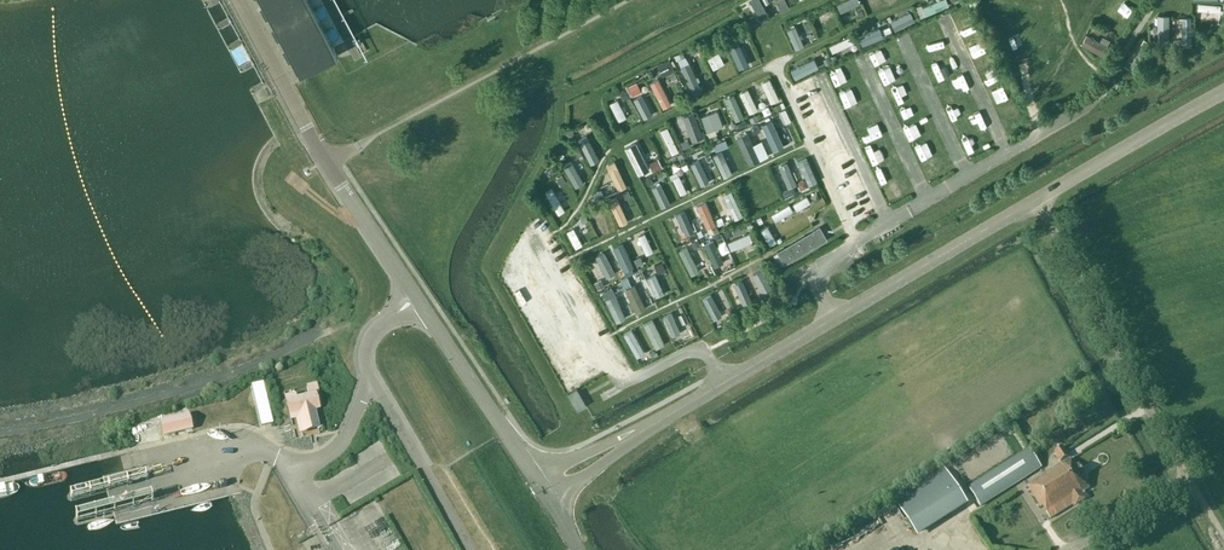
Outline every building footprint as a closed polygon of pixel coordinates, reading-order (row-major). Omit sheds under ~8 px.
[(299,74),(301,73),(300,72),(334,54),(334,56),(336,55),(308,0),(260,0),(299,74)] [(777,8),(784,6),(782,0),(774,0),(777,8)] [(864,12),(874,8),(872,0),(866,0),(861,2),(864,12)] [(845,6),(849,17),(861,12),(856,1),(845,6)] [(1219,12),(1219,4),(1196,3),(1196,11),(1219,12)] [(1108,24),(1114,11),(1103,6),(1097,19),(1108,24)] [(746,28),(753,25),(745,7),(737,10),(746,28)] [(820,18),(825,30),(836,25),(831,13),(820,18)] [(896,15),(886,21),(890,30),(901,24),(896,15)] [(1168,33),(1168,16),(1155,15),(1155,32),(1168,33)] [(1180,19),(1180,43),(1188,43),(1189,20),(1180,19)] [(855,33),(861,46),(876,39),(870,26),(855,33)] [(956,31),(960,42),(968,39),(965,28),(956,31)] [(1092,51),(1103,36),(1090,28),(1080,43),(1092,51)] [(795,29),(787,33),(795,49),(802,46),(795,29)] [(840,55),(853,51),(849,38),(836,42),(840,55)] [(736,46),(738,45),(736,40),(726,43),(732,62),(740,59),(736,46)] [(873,50),(868,53),(876,65),(880,62),(873,50)] [(480,51),(464,55),(469,70),(485,65),(480,51)] [(690,67),(682,53),(673,58),(680,72),(690,67)] [(716,53),(705,59),(711,71),(723,65),(716,53)] [(971,63),(975,73),(986,67),(981,57),(971,63)] [(790,69),(794,78),(816,67),(812,59),(790,69)] [(656,65),(660,77),(671,73),(668,61),(656,65)] [(653,65),(646,69),(652,79),(659,74),(653,65)] [(950,84),(961,79),(955,68),(944,73),(950,84)] [(981,81),(987,94),(998,89),(992,76),(981,81)] [(769,103),(779,98),(768,78),(759,83),(769,103)] [(623,87),(629,98),(644,90),(638,80),(623,87)] [(756,80),(743,83),(745,91),(740,92),(745,116),(756,114),(750,91),(758,89),(756,80)] [(1000,94),(988,100),(994,112),(1006,107),(1000,94)] [(632,100),(642,119),(651,114),(642,95),(632,100)] [(732,95),(725,98),(733,116),(740,113),(732,95)] [(616,98),(607,102),(616,122),(624,118),(616,98)] [(440,125),(452,119),(445,105),(433,112),(440,125)] [(715,110),(700,117),(707,133),(722,126),(715,110)] [(864,118),(870,130),(880,126),(875,113),(864,118)] [(907,113),(896,118),(901,130),(912,125),(907,113)] [(689,114),(680,115),(683,134),(692,132),(689,114)] [(958,118),(952,121),(958,131),(963,128),(958,118)] [(789,123),(782,127),(791,144),(798,141),(789,123)] [(573,129),(576,137),(590,132),(587,124),(573,129)] [(753,131),(765,156),(777,150),(766,125),(753,131)] [(660,129),(670,154),(677,151),(668,126),(660,129)] [(647,137),(640,140),(646,155),(653,152),(647,137)] [(756,141),(747,144),(754,161),(762,158),(756,141)] [(587,143),(580,146),(587,165),(595,162),(587,143)] [(942,146),(932,151),(938,165),(948,161),(942,146)] [(925,153),(919,156),(926,168),(932,164),(925,153)] [(808,183),(815,180),(804,156),(797,160),(808,183)] [(727,173),(734,169),(729,158),(721,162),(727,173)] [(699,162),(691,165),(697,185),(705,182),(699,162)] [(572,184),(579,180),(569,163),(562,167),(572,184)] [(788,165),(783,167),(788,182),(794,180),(788,165)] [(768,173),(756,178),(762,191),(774,186),(768,173)] [(678,195),(686,192),(680,174),(672,177),(678,195)] [(744,185),(751,202),(760,198),(753,181),(744,185)] [(659,183),(652,187),(662,206),(669,203),(659,183)] [(554,215),(562,211),(549,189),(542,193),(554,215)] [(721,195),(729,215),(738,212),(730,192),(721,195)] [(857,213),(869,207),(862,194),(851,200),(857,213)] [(807,195),(792,202),(795,209),(810,202),(807,195)] [(615,200),(608,203),(614,221),(622,218),(615,200)] [(703,203),(696,206),(706,228),(714,225),(703,203)] [(789,203),(770,215),(774,221),(793,209),(789,203)] [(597,236),(606,232),(597,212),(589,216),(597,236)] [(676,220),(681,234),(691,231),(687,217),(676,220)] [(733,234),(742,230),(739,223),(730,227),(733,234)] [(768,245),(778,239),(769,224),(759,230),(768,245)] [(811,228),(812,230),(776,251),(783,264),(826,238),(819,224),(811,228)] [(572,249),(580,246),(572,228),(564,231),(572,249)] [(637,235),(643,255),(652,252),(646,232),(637,235)] [(746,234),(727,241),(730,249),(749,241),(746,234)] [(714,261),(726,257),(719,240),(707,245),(714,261)] [(623,242),(616,245),(624,262),(631,258),(623,242)] [(685,258),(691,272),(707,266),(701,251),(685,258)] [(594,268),(597,266),(603,277),(613,272),(602,252),(589,259),(594,268)] [(655,273),(651,274),(649,267),(641,270),(652,297),(663,293),(655,273)] [(760,294),(771,289),(763,273),(756,276),(759,283),(756,285),(760,294)] [(743,302),(751,298),(742,279),(734,282),(743,302)] [(616,291),(625,288),(623,281),(613,284),(616,291)] [(635,310),(645,307),(637,281),(627,284),(635,310)] [(607,305),(630,298),(627,289),(604,296),(607,305)] [(723,315),(718,305),(722,303),(717,291),(704,297),(715,319),(723,315)] [(663,316),(668,333),(683,329),(678,312),(663,316)] [(653,339),(665,334),(659,321),(647,326),(653,339)] [(634,350),(649,342),(645,335),(630,342),(634,350)] [(616,362),(625,368),(629,363),(620,356),(616,362)] [(273,423),(263,381),(251,384),(261,426),(273,423)] [(318,391),(316,384),(307,386),(308,393),(318,391)] [(576,411),(585,406),(576,389),(567,395),(576,411)] [(318,409),(315,394),(287,401),(290,415),(299,413),(303,427),(317,424),(314,410),(318,409)] [(160,422),(164,436),(192,429),(188,415),(160,422)] [(1069,456),(1063,447),(1054,452),(1060,462),(1069,456)] [(977,501),(1037,463),(1029,451),(969,489),(977,501)] [(1030,485),(1027,486),(1041,507),(1042,506),(1051,519),(1086,496),(1084,493),(1089,489),(1083,480),(1086,478),(1079,467),(1076,469),(1070,460),(1030,485)] [(916,533),(965,502),(945,469),(896,501),(916,533)] [(374,499),(352,507),(354,515),(343,519),(346,528),(380,516),(374,499)]
